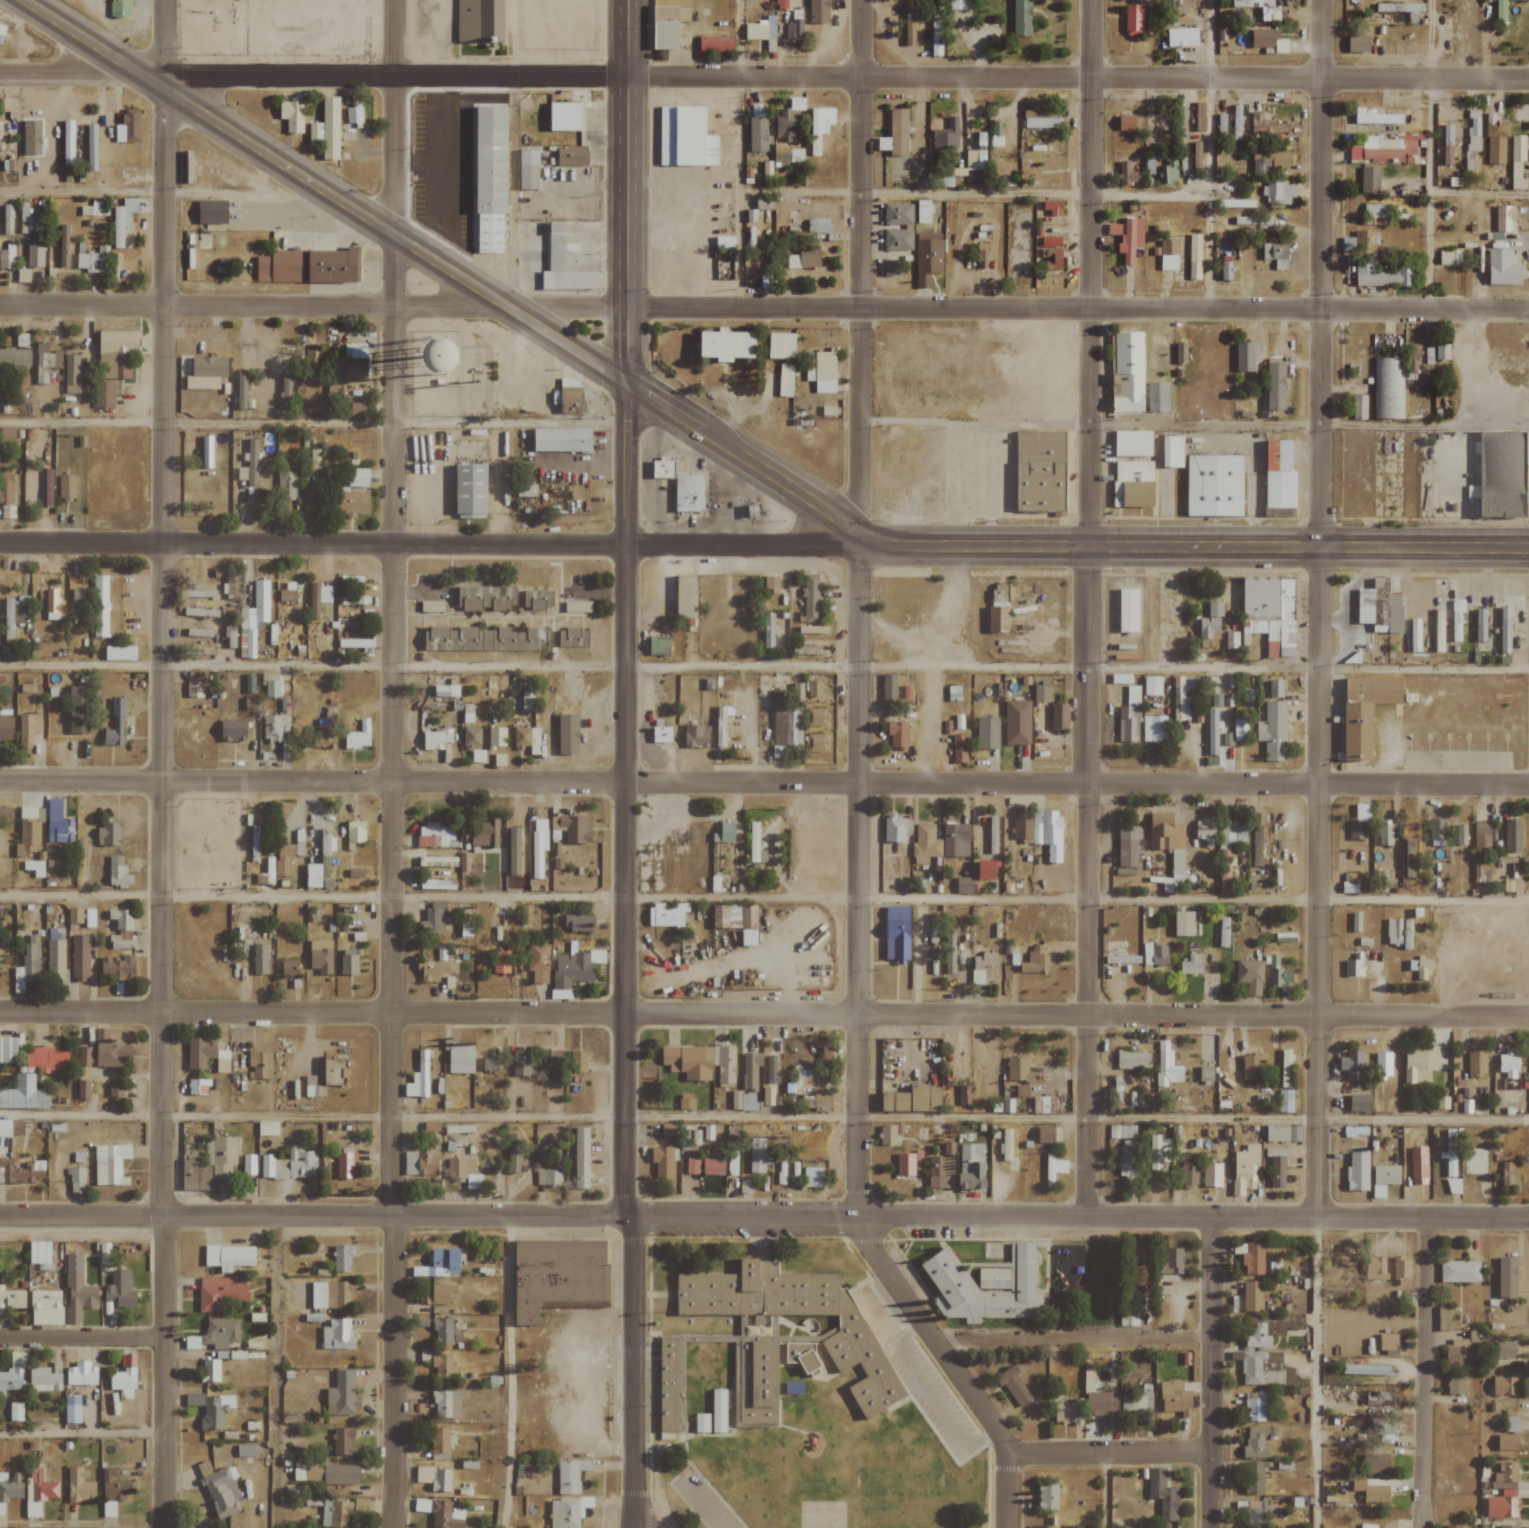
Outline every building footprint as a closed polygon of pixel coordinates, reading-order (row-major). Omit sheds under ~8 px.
[(110,18),(132,18),(132,0),(110,0),(110,18)] [(505,43),(506,0),(458,0),(457,42),(505,43)] [(776,9),(788,10),(789,0),(776,0),(776,9)] [(808,23),(829,24),(829,0),(809,0),(808,23)] [(970,10),(969,0),(949,0),(949,10),(970,10)] [(1031,0),(1013,0),(1014,36),(1032,36),(1031,0)] [(1398,1),(1398,0),(1376,0),(1376,12),(1425,13),(1425,2),(1398,1)] [(1496,20),(1506,20),(1507,0),(1496,0),(1496,20)] [(1143,5),(1125,5),(1125,36),(1142,36),(1143,5)] [(655,20),(690,20),(690,7),(656,6),(655,20)] [(745,23),(745,40),(774,40),(773,16),(765,16),(765,23),(745,23)] [(678,21),(655,21),(656,49),(679,49),(678,21)] [(801,21),(784,22),(785,40),(802,39),(801,21)] [(1198,46),(1198,28),(1167,29),(1168,47),(1198,46)] [(1250,47),(1276,48),(1276,52),(1286,53),(1287,41),(1279,40),(1279,30),(1250,29),(1250,47)] [(932,56),(942,56),(941,33),(931,34),(932,56)] [(1370,52),(1369,35),(1346,35),(1347,52),(1370,52)] [(699,55),(733,56),(734,37),(699,36),(699,55)] [(323,98),(324,161),(340,160),(339,98),(323,98)] [(287,134),(303,134),(304,102),(280,102),(280,120),(287,120),(287,134)] [(1204,132),(1205,103),(1195,102),(1195,132),(1204,132)] [(552,131),(581,131),(582,103),(552,103),(552,131)] [(748,152),(765,152),(765,105),(749,105),(748,152)] [(1241,106),(1232,105),(1231,139),(1240,139),(1241,106)] [(509,106),(471,106),(471,213),(479,213),(479,252),(504,253),(504,214),(509,214),(509,106)] [(706,106),(658,107),(659,166),(718,165),(718,135),(707,136),(706,106)] [(363,108),(347,108),(347,125),(363,124),(363,108)] [(810,108),(809,156),(818,156),(819,135),(827,135),(827,125),(834,125),(834,109),(810,108)] [(1187,108),(1176,108),(1174,143),(1185,143),(1187,108)] [(1402,124),(1403,114),(1375,114),(1375,109),(1356,108),(1355,123),(1402,124)] [(908,109),(891,109),(890,156),(907,157),(908,109)] [(139,110),(123,110),(123,125),(116,125),(116,143),(139,143),(139,110)] [(1024,128),(1060,128),(1060,110),(1024,111),(1024,128)] [(798,111),(776,111),(776,140),(797,141),(798,111)] [(1288,136),(1288,124),(1277,124),(1277,119),(1263,119),(1263,112),(1252,112),(1252,137),(1288,136)] [(1479,112),(1469,112),(1469,128),(1466,128),(1466,173),(1475,173),(1475,161),(1471,161),(1471,151),(1480,151),(1479,112)] [(1216,139),(1225,140),(1226,114),(1217,114),(1216,139)] [(1136,116),(1119,116),(1119,131),(1136,131),(1136,116)] [(932,133),(932,149),(958,149),(957,117),(947,117),(948,133),(932,133)] [(41,157),(42,119),(23,119),(22,156),(41,157)] [(64,167),(75,167),(75,121),(64,121),(64,167)] [(992,147),(1002,147),(1001,121),(991,122),(992,147)] [(1504,164),(1505,137),(1509,137),(1509,122),(1487,121),(1486,164),(1504,164)] [(323,124),(311,124),(310,146),(323,146),(323,124)] [(1453,124),(1443,125),(1444,166),(1454,165),(1453,124)] [(97,125),(87,125),(88,172),(98,172),(97,125)] [(1350,161),(1416,162),(1416,139),(1425,140),(1425,134),(1395,134),(1395,140),(1384,140),(1384,136),(1362,135),(1362,147),(1350,147),(1350,161)] [(1527,189),(1527,180),(1521,180),(1521,161),(1526,162),(1527,135),(1511,135),(1511,189),(1527,189)] [(1201,142),(1193,142),(1194,173),(1201,173),(1201,142)] [(558,166),(588,166),(588,149),(558,148),(558,166)] [(802,163),(802,148),(773,148),(773,162),(802,163)] [(950,168),(951,150),(939,149),(938,168),(950,168)] [(519,190),(539,190),(540,150),(519,150),(519,190)] [(986,151),(966,151),(965,170),(985,171),(986,151)] [(1290,152),(1253,151),(1252,175),(1271,176),(1271,170),(1290,170),(1290,152)] [(1155,174),(1154,156),(1145,156),(1145,174),(1155,174)] [(1158,166),(1159,183),(1178,182),(1176,160),(1166,161),(1166,166),(1158,166)] [(1141,183),(1141,171),(1130,172),(1130,161),(1119,162),(1120,184),(1141,183)] [(762,181),(771,181),(771,162),(762,162),(762,181)] [(1361,193),(1379,193),(1380,167),(1361,167),(1361,193)] [(953,187),(953,170),(931,170),(930,187),(953,187)] [(1293,205),(1294,188),(1282,188),(1282,181),(1264,181),(1263,204),(1293,205)] [(774,197),(755,197),(755,210),(774,210),(774,197)] [(114,207),(114,249),(124,249),(124,228),(130,229),(130,214),(138,214),(138,199),(123,199),(123,208),(114,207)] [(917,215),(927,215),(927,201),(917,201),(917,215)] [(1062,214),(1062,201),(1043,201),(1042,213),(1062,214)] [(229,202),(199,202),(199,224),(228,225),(229,202)] [(39,217),(28,217),(28,203),(20,203),(19,233),(38,234),(39,217)] [(92,207),(84,208),(85,217),(109,216),(108,203),(92,203),(92,207)] [(912,225),(912,204),(883,204),(884,226),(912,225)] [(1388,204),(1364,205),(1365,218),(1389,218),(1388,204)] [(1495,232),(1515,232),(1516,206),(1495,205),(1495,232)] [(3,206),(3,234),(12,234),(12,206),(3,206)] [(1143,248),(1144,219),(1122,218),(1121,254),(1123,254),(1123,265),(1134,265),(1134,248),(1143,248)] [(828,219),(807,220),(807,233),(828,233),(828,219)] [(550,271),(542,271),(543,290),(598,289),(597,271),(565,272),(564,222),(550,222),(550,271)] [(1108,236),(1119,236),(1120,225),(1109,224),(1108,236)] [(70,226),(60,225),(59,269),(69,269),(70,226)] [(911,251),(912,230),(884,230),(883,251),(911,251)] [(1374,230),(1354,231),(1355,251),(1375,250),(1374,230)] [(1189,280),(1200,280),(1201,234),(1190,234),(1189,280)] [(733,236),(715,237),(715,250),(733,250),(733,236)] [(1042,247),(1062,248),(1062,237),(1042,236),(1042,247)] [(942,274),(943,240),(915,239),(914,273),(942,274)] [(1161,271),(1179,270),(1178,239),(1159,240),(1159,248),(1153,248),(1153,256),(1160,256),(1161,271)] [(77,269),(86,270),(86,273),(108,274),(109,247),(99,246),(98,254),(84,253),(84,242),(78,241),(77,269)] [(976,263),(988,263),(989,243),(976,243),(976,263)] [(1262,260),(1275,260),(1275,270),(1288,270),(1288,244),(1263,243),(1262,260)] [(7,245),(7,250),(0,251),(0,270),(14,270),(14,245),(7,245)] [(44,268),(44,246),(27,246),(27,268),(44,268)] [(1041,248),(1040,269),(1062,270),(1063,249),(1041,248)] [(1511,249),(1488,249),(1487,284),(1524,285),(1524,264),(1511,264),(1511,249)] [(1440,265),(1461,265),(1460,250),(1439,251),(1440,265)] [(257,284),(308,283),(307,251),(272,251),(272,257),(256,257),(257,284)] [(309,252),(310,284),(360,283),(360,251),(309,252)] [(759,253),(742,254),(743,276),(760,276),(759,253)] [(786,254),(786,268),(820,269),(821,255),(786,254)] [(1355,286),(1413,287),(1413,266),(1396,266),(1396,273),(1374,272),(1375,256),(1355,256),(1355,286)] [(1221,260),(1220,280),(1237,280),(1238,260),(1221,260)] [(18,282),(30,283),(30,270),(18,269),(18,282)] [(930,274),(915,275),(915,288),(931,288),(930,274)] [(139,331),(99,332),(100,379),(132,378),(132,353),(140,353),(139,331)] [(757,333),(703,331),(702,357),(720,358),(720,362),(735,363),(735,358),(756,358),(757,333)] [(1114,413),(1144,413),(1144,332),(1115,332),(1114,413)] [(794,359),(795,334),(769,333),(768,359),(794,359)] [(451,338),(444,365),(470,372),(477,345),(451,338)] [(367,343),(344,344),(345,376),(368,375),(367,343)] [(1175,364),(1187,364),(1187,343),(1175,343),(1175,364)] [(1261,343),(1236,343),(1236,371),(1254,372),(1255,360),(1261,360),(1261,343)] [(1420,375),(1419,344),(1404,344),(1405,376),(1420,375)] [(1450,344),(1436,344),(1436,359),(1449,360),(1450,344)] [(0,348),(0,365),(30,366),(31,349),(0,348)] [(321,381),(321,350),(305,349),(305,369),(310,369),(310,380),(321,381)] [(36,384),(48,384),(49,368),(61,368),(61,353),(37,352),(36,384)] [(836,352),(816,352),(815,369),(805,369),(805,381),(816,381),(816,393),(836,393),(836,352)] [(64,384),(78,385),(79,355),(65,354),(64,384)] [(228,358),(192,357),(191,377),(228,377),(228,358)] [(1374,419),(1403,419),(1403,358),(1374,357),(1374,419)] [(1286,410),(1286,363),(1266,362),(1266,410),(1286,410)] [(792,397),(793,365),(780,364),(778,396),(792,397)] [(1431,382),(1432,365),(1419,364),(1418,381),(1431,382)] [(247,373),(237,372),(237,409),(246,410),(247,373)] [(292,410),(291,373),(281,373),(282,410),(292,410)] [(581,414),(581,379),(561,379),(561,392),(553,392),(553,404),(561,404),(561,414),(581,414)] [(95,408),(115,407),(114,382),(94,382),(95,408)] [(1168,412),(1168,383),(1147,383),(1147,412),(1168,412)] [(78,386),(65,385),(64,393),(77,394),(78,386)] [(337,402),(337,386),(326,385),(325,401),(337,402)] [(1366,396),(1353,395),(1352,420),(1366,420),(1366,396)] [(350,403),(351,417),(367,416),(367,403),(350,403)] [(823,416),(839,415),(839,406),(822,406),(823,416)] [(15,429),(1,428),(0,443),(15,443),(15,429)] [(591,429),(535,428),(535,451),(591,452),(591,429)] [(1116,456),(1152,456),(1153,431),(1116,431),(1116,456)] [(1066,432),(1017,432),(1017,511),(1066,511),(1066,432)] [(1525,493),(1525,434),(1484,434),(1485,490),(1484,490),(1484,517),(1528,517),(1528,493),(1525,493)] [(213,468),(213,436),(203,436),(202,468),(213,468)] [(1184,468),(1184,436),(1164,436),(1164,467),(1184,468)] [(258,439),(247,439),(246,468),(238,468),(238,480),(248,481),(247,486),(258,486),(258,472),(262,472),(262,463),(262,452),(258,452),(258,439)] [(1293,509),(1294,440),(1267,440),(1266,508),(1293,509)] [(312,498),(321,498),(320,450),(311,450),(312,498)] [(1187,516),(1243,516),(1244,456),(1188,455),(1187,516)] [(675,461),(653,462),(653,478),(676,478),(675,461)] [(1114,506),(1154,507),(1155,462),(1115,461),(1114,506)] [(488,465),(456,465),(456,519),(488,519),(488,465)] [(370,487),(370,469),(350,469),(350,487),(370,487)] [(296,501),(297,472),(278,472),(278,500),(296,501)] [(75,498),(75,475),(59,475),(59,499),(75,498)] [(676,511),(703,512),(704,475),(676,475),(676,511)] [(13,505),(15,479),(0,478),(0,504),(13,505)] [(518,497),(537,497),(537,485),(518,484),(518,497)] [(335,492),(335,516),(371,515),(371,491),(335,492)] [(762,516),(760,503),(748,505),(750,517),(762,516)] [(804,598),(804,623),(817,623),(818,574),(804,574),(804,589),(800,589),(800,598),(804,598)] [(109,576),(94,576),(94,638),(108,638),(109,576)] [(698,619),(697,576),(676,576),(677,619),(698,619)] [(779,576),(764,577),(765,592),(779,591),(779,576)] [(1296,579),(1241,579),(1241,634),(1267,634),(1267,657),(1296,657),(1296,579)] [(270,580),(254,580),(254,609),(240,609),(239,658),(256,658),(256,625),(269,625),(270,580)] [(202,583),(189,584),(189,589),(182,589),(182,599),(217,598),(216,590),(202,590),(202,583)] [(332,586),(319,586),(319,583),(311,583),(311,619),(320,620),(320,603),(332,603),(332,586)] [(517,588),(461,587),(460,611),(483,612),(483,610),(513,611),(513,599),(517,599),(517,588)] [(60,589),(46,589),(47,620),(60,620),(60,589)] [(90,589),(72,589),(72,607),(90,608),(90,589)] [(279,589),(280,601),(296,601),(296,589),(288,590),(288,589),(279,589)] [(1140,632),(1140,590),(1121,590),(1121,632),(1140,632)] [(554,591),(525,591),(525,609),(554,609),(554,591)] [(370,596),(341,597),(341,605),(371,604),(370,596)] [(4,599),(5,642),(14,642),(14,623),(27,623),(27,598),(4,599)] [(592,601),(565,602),(566,613),(592,612),(592,601)] [(1209,602),(1208,617),(1223,617),(1223,603),(1209,602)] [(989,634),(1010,634),(1010,607),(990,607),(989,634)] [(1501,654),(1510,654),(1511,607),(1501,607),(1501,654)] [(90,625),(91,609),(82,609),(81,624),(90,625)] [(1444,652),(1444,609),(1435,609),(1436,652),(1444,652)] [(1475,642),(1486,642),(1487,609),(1475,609),(1475,642)] [(1452,642),(1461,642),(1461,612),(1453,612),(1452,642)] [(774,613),(763,613),(763,629),(774,628),(774,613)] [(1219,618),(1200,619),(1200,648),(1215,648),(1215,640),(1219,640),(1219,618)] [(1411,652),(1421,652),(1420,620),(1410,620),(1411,652)] [(426,651),(546,651),(546,628),(528,628),(528,632),(519,632),(519,628),(498,628),(498,629),(426,629),(426,651)] [(560,648),(589,647),(589,628),(559,629),(560,648)] [(1238,649),(1238,633),(1226,633),(1225,649),(1238,649)] [(651,636),(650,655),(670,656),(671,637),(651,636)] [(105,647),(105,661),(137,660),(137,646),(105,647)] [(825,646),(794,647),(794,655),(825,654),(825,646)] [(896,674),(882,674),(883,702),(897,701),(896,674)] [(1161,696),(1162,677),(1144,677),(1143,695),(1161,696)] [(1172,677),(1173,720),(1189,720),(1188,694),(1197,693),(1197,677),(1172,677)] [(1403,704),(1403,678),(1347,678),(1346,761),(1374,761),(1374,704),(1403,704)] [(1283,680),(1269,680),(1268,697),(1283,698),(1283,680)] [(282,681),(266,681),(266,698),(282,698),(282,681)] [(808,698),(822,698),(822,681),(808,681),(808,698)] [(204,682),(188,682),(188,697),(204,697),(204,682)] [(831,683),(823,683),(822,698),(830,699),(831,683)] [(434,697),(459,697),(459,686),(435,685),(434,697)] [(1034,703),(1049,703),(1049,686),(1034,685),(1034,703)] [(961,701),(961,686),(948,686),(949,702),(961,701)] [(68,687),(69,734),(90,734),(89,687),(68,687)] [(783,708),(783,690),(773,690),(773,708),(783,708)] [(535,711),(535,692),(523,692),(522,710),(535,711)] [(111,719),(125,719),(125,698),(111,698),(111,719)] [(1031,701),(1005,701),(1004,744),(1030,745),(1031,701)] [(1264,742),(1263,761),(1286,762),(1287,702),(1264,701),(1264,722),(1255,722),(1255,741),(1264,742)] [(1069,704),(1051,704),(1052,730),(1069,730),(1069,704)] [(727,716),(733,716),(733,707),(717,706),(716,748),(726,748),(727,716)] [(1118,706),(1118,742),(1138,742),(1138,706),(1118,706)] [(808,727),(827,727),(827,708),(807,709),(808,727)] [(1208,755),(1219,755),(1218,722),(1217,722),(1217,708),(1207,708),(1208,755)] [(803,709),(773,709),(774,746),(803,746),(803,709)] [(559,755),(580,755),(579,714),(558,715),(559,755)] [(40,715),(19,715),(20,746),(33,746),(33,734),(41,734),(40,715)] [(1165,742),(1165,716),(1141,716),(1142,742),(1165,742)] [(15,717),(0,717),(0,741),(14,741),(15,717)] [(998,717),(976,718),(976,749),(998,749),(998,717)] [(1233,741),(1246,741),(1246,718),(1233,719),(1233,741)] [(346,732),(345,748),(370,749),(370,720),(361,719),(360,733),(346,732)] [(222,743),(248,743),(248,721),(222,721),(222,743)] [(123,722),(113,722),(113,729),(103,729),(104,746),(124,746),(123,722)] [(889,749),(907,749),(907,722),(890,722),(889,749)] [(337,749),(337,725),(316,725),(315,748),(337,749)] [(710,733),(704,733),(704,725),(685,725),(684,748),(709,748),(710,733)] [(506,748),(507,728),(489,727),(489,748),(506,748)] [(672,728),(654,727),(653,743),(672,743),(672,728)] [(453,743),(453,728),(433,729),(433,731),(423,731),(424,751),(445,750),(445,743),(453,743)] [(482,728),(464,728),(463,747),(481,747),(482,728)] [(514,746),(531,746),(531,755),(541,755),(541,728),(514,728),(514,746)] [(827,753),(827,734),(806,734),(806,752),(827,753)] [(966,735),(952,734),(952,763),(966,763),(966,735)] [(1231,734),(1222,734),(1222,745),(1231,745),(1231,734)] [(1371,804),(1355,804),(1356,818),(1348,818),(1349,840),(1365,840),(1364,822),(1371,822),(1371,804)] [(15,858),(29,858),(29,852),(39,852),(40,807),(20,807),(20,844),(15,844),(15,858)] [(11,808),(0,808),(0,818),(11,817),(11,808)] [(1047,863),(1061,863),(1061,811),(1033,810),(1032,844),(1047,845),(1047,863)] [(1149,850),(1171,849),(1171,878),(1151,878),(1151,883),(1162,883),(1162,893),(1181,893),(1181,882),(1185,882),(1185,848),(1178,848),(1178,827),(1173,827),(1173,813),(1149,813),(1149,850)] [(565,844),(591,844),(591,817),(559,816),(558,828),(566,828),(565,844)] [(911,832),(911,817),(885,817),(885,842),(905,843),(905,832),(911,832)] [(988,840),(997,840),(998,817),(989,817),(988,840)] [(1030,839),(1031,818),(1014,817),(1014,838),(1030,839)] [(499,820),(480,819),(479,836),(471,835),(470,847),(498,848),(499,820)] [(533,879),(543,879),(542,851),(548,851),(547,819),(532,820),(533,879)] [(1215,821),(1195,820),(1195,839),(1206,839),(1205,847),(1214,847),(1215,821)] [(1247,845),(1246,820),(1218,821),(1219,893),(1230,892),(1230,845),(1247,845)] [(1445,820),(1429,820),(1430,840),(1445,840),(1445,820)] [(47,821),(48,844),(74,843),(73,821),(47,821)] [(123,821),(99,821),(99,846),(123,846),(123,821)] [(366,843),(366,821),(346,822),(347,850),(355,850),(355,843),(366,843)] [(751,863),(760,863),(759,822),(750,822),(751,863)] [(1473,848),(1491,849),(1491,823),(1474,822),(1473,848)] [(943,857),(970,857),(969,823),(942,823),(943,857)] [(1522,852),(1522,823),(1505,823),(1504,852),(1522,852)] [(418,846),(447,846),(447,840),(454,840),(454,827),(438,827),(438,824),(418,824),(418,846)] [(941,841),(934,841),(934,824),(915,825),(916,845),(912,845),(913,864),(927,864),(926,857),(941,857),(941,841)] [(1262,867),(1263,826),(1252,825),(1251,866),(1262,867)] [(1379,825),(1378,845),(1392,846),(1392,825),(1379,825)] [(1118,867),(1138,868),(1138,827),(1118,826),(1118,867)] [(508,875),(521,875),(521,827),(509,827),(508,875)] [(307,865),(307,888),(322,888),(322,877),(330,877),(330,851),(336,851),(336,838),(330,838),(330,830),(321,830),(320,865),(307,865)] [(1403,877),(1416,877),(1417,839),(1404,839),(1403,877)] [(276,877),(294,877),(294,868),(293,868),(294,846),(277,845),(276,877)] [(123,857),(110,856),(109,887),(133,887),(133,876),(127,875),(127,865),(123,865),(123,857)] [(23,870),(34,871),(34,878),(44,878),(44,861),(24,861),(23,870)] [(998,879),(997,861),(978,861),(979,880),(998,879)] [(1483,877),(1483,884),(1490,884),(1491,862),(1474,862),(1473,877),(1483,877)] [(364,879),(364,869),(350,869),(349,878),(364,879)] [(972,878),(956,877),(955,894),(972,895),(972,878)] [(689,904),(675,904),(674,908),(665,908),(665,903),(650,903),(650,927),(684,928),(684,912),(689,912),(689,904)] [(531,922),(531,906),(521,905),(521,922),(531,922)] [(742,913),(757,914),(758,906),(713,905),(712,927),(741,928),(742,913)] [(885,959),(894,960),(894,963),(909,963),(911,907),(887,906),(885,959)] [(82,908),(68,909),(68,924),(82,924),(82,908)] [(444,933),(444,909),(425,910),(426,921),(417,922),(418,933),(444,933)] [(132,911),(108,910),(108,920),(116,920),(116,931),(132,932),(132,911)] [(1176,936),(1195,936),(1194,912),(1175,912),(1176,936)] [(1362,912),(1351,912),(1351,932),(1361,932),(1362,912)] [(590,931),(591,916),(565,915),(564,930),(590,931)] [(1228,948),(1229,918),(1219,918),(1218,947),(1228,948)] [(1402,949),(1412,950),(1413,919),(1387,919),(1386,944),(1402,944),(1402,949)] [(742,946),(758,946),(758,930),(742,930),(742,946)] [(954,934),(942,934),(943,972),(955,972),(954,934)] [(89,936),(72,935),(71,978),(88,979),(89,936)] [(110,949),(131,949),(131,941),(120,941),(120,936),(110,936),(110,949)] [(47,940),(47,974),(64,975),(64,940),(47,940)] [(332,941),(310,941),(310,969),(318,969),(318,976),(332,976),(332,941)] [(594,982),(594,963),(604,963),(604,951),(576,951),(576,942),(570,942),(570,961),(554,961),(553,990),(570,990),(570,982),(594,982)] [(39,944),(23,944),(24,967),(14,967),(14,993),(23,993),(23,982),(39,982),(39,944)] [(267,944),(253,944),(254,975),(268,975),(267,944)] [(547,984),(549,945),(528,944),(527,971),(533,971),(533,984),(547,984)] [(1144,966),(1168,965),(1168,944),(1144,945),(1144,966)] [(1020,973),(1048,973),(1048,955),(1042,955),(1043,945),(1029,945),(1029,963),(1020,963),(1020,973)] [(437,961),(448,961),(448,946),(437,946),(437,961)] [(341,975),(358,975),(357,950),(341,950),(341,975)] [(971,957),(972,985),(984,984),(984,967),(997,967),(997,952),(981,953),(981,956),(971,957)] [(1203,974),(1202,954),(1188,954),(1188,962),(1179,962),(1180,975),(1203,974)] [(135,956),(120,957),(101,957),(101,979),(136,979),(135,956)] [(283,975),(299,975),(298,959),(282,960),(283,975)] [(1427,970),(1433,971),(1433,960),(1417,959),(1416,980),(1426,980),(1427,970)] [(1345,977),(1364,976),(1364,960),(1345,961),(1345,977)] [(1263,961),(1237,961),(1237,984),(1247,984),(1247,996),(1262,997),(1263,961)] [(422,982),(439,982),(439,974),(457,974),(457,963),(423,962),(422,982)] [(1269,987),(1281,987),(1281,997),(1292,997),(1293,969),(1270,968),(1269,987)] [(97,1028),(96,1066),(130,1068),(130,1045),(106,1044),(107,1029),(97,1028)] [(19,1038),(0,1038),(0,1064),(18,1064),(19,1038)] [(189,1070),(207,1070),(207,1059),(217,1059),(216,1039),(188,1040),(189,1070)] [(832,1041),(822,1041),(821,1073),(831,1074),(832,1041)] [(1155,1087),(1167,1087),(1167,1083),(1184,1082),(1184,1066),(1172,1067),(1172,1050),(1169,1050),(1169,1041),(1158,1041),(1158,1074),(1155,1074),(1155,1087)] [(474,1073),(474,1045),(448,1046),(448,1074),(474,1073)] [(78,1066),(91,1067),(92,1048),(79,1047),(78,1066)] [(735,1048),(662,1047),(662,1065),(669,1065),(669,1072),(685,1072),(685,1081),(715,1081),(715,1085),(735,1085),(735,1048)] [(1431,1083),(1431,1071),(1439,1071),(1438,1058),(1449,1058),(1449,1048),(1405,1048),(1405,1084),(1431,1083)] [(69,1049),(26,1049),(26,1068),(42,1068),(42,1072),(69,1072),(69,1049)] [(428,1097),(429,1050),(419,1050),(418,1074),(413,1074),(413,1084),(405,1084),(405,1097),(428,1097)] [(530,1076),(530,1050),(513,1050),(513,1076),(530,1076)] [(542,1068),(564,1068),(565,1050),(543,1050),(542,1068)] [(273,1052),(249,1051),(248,1070),(248,1079),(272,1080),(273,1052)] [(587,1073),(587,1051),(570,1051),(570,1072),(587,1073)] [(1117,1052),(1117,1069),(1149,1068),(1149,1052),(1117,1052)] [(1391,1079),(1392,1053),(1376,1052),(1375,1079),(1391,1079)] [(1486,1052),(1466,1053),(1467,1078),(1486,1078),(1486,1052)] [(762,1067),(762,1054),(743,1053),(742,1089),(756,1090),(756,1067),(762,1067)] [(1340,1071),(1347,1071),(1347,1081),(1363,1080),(1363,1053),(1340,1054),(1340,1071)] [(1505,1073),(1505,1079),(1518,1079),(1519,1054),(1500,1054),(1499,1073),(1505,1073)] [(777,1055),(766,1056),(766,1084),(778,1084),(777,1055)] [(1261,1055),(1243,1055),(1243,1079),(1261,1079),(1261,1055)] [(347,1068),(347,1057),(324,1057),(325,1084),(342,1084),(342,1068),(347,1068)] [(483,1072),(500,1071),(500,1057),(483,1058),(483,1072)] [(1006,1081),(1033,1081),(1033,1073),(1028,1073),(1028,1057),(1006,1058),(1006,1081)] [(230,1073),(229,1059),(216,1059),(217,1073),(230,1073)] [(786,1083),(786,1093),(801,1093),(801,1079),(809,1079),(809,1071),(801,1071),(802,1066),(792,1066),(792,1083),(786,1083)] [(1215,1067),(1199,1067),(1199,1084),(1214,1084),(1215,1067)] [(49,1109),(49,1090),(36,1090),(36,1075),(17,1075),(17,1090),(0,1090),(0,1109),(49,1109)] [(207,1095),(207,1080),(188,1080),(188,1095),(207,1095)] [(89,1100),(90,1081),(78,1081),(77,1099),(89,1100)] [(111,1104),(123,1104),(123,1085),(111,1084),(111,1104)] [(324,1086),(305,1085),(305,1097),(324,1097),(324,1086)] [(942,1110),(941,1085),(912,1086),(912,1093),(883,1093),(884,1112),(942,1110)] [(1027,1085),(1016,1085),(1016,1097),(1028,1097),(1027,1085)] [(958,1087),(959,1104),(971,1103),(970,1086),(958,1087)] [(781,1105),(780,1097),(774,1098),(773,1087),(762,1088),(763,1105),(781,1105)] [(1120,1102),(1121,1090),(1110,1090),(1110,1102),(1120,1102)] [(1293,1113),(1293,1090),(1279,1090),(1278,1113),(1293,1113)] [(731,1111),(756,1110),(756,1098),(740,1098),(740,1091),(731,1091),(731,1111)] [(679,1110),(695,1111),(695,1095),(680,1095),(679,1110)] [(1351,1112),(1373,1112),(1372,1095),(1350,1095),(1351,1112)] [(1056,1114),(1056,1097),(1032,1097),(1033,1114),(1056,1114)] [(1449,1109),(1449,1097),(1430,1097),(1430,1109),(1449,1109)] [(1013,1113),(1014,1100),(1003,1099),(1002,1113),(1013,1113)] [(1140,1112),(1150,1112),(1151,1102),(1140,1102),(1140,1112)] [(12,1138),(12,1120),(0,1120),(0,1138),(12,1138)] [(279,1122),(259,1122),(259,1136),(279,1137),(279,1122)] [(440,1122),(425,1122),(425,1132),(441,1132),(440,1122)] [(661,1138),(672,1139),(672,1143),(680,1143),(680,1150),(689,1150),(690,1145),(699,1145),(700,1130),(679,1130),(679,1124),(661,1124),(661,1138)] [(1290,1126),(1265,1125),(1264,1142),(1289,1142),(1290,1126)] [(445,1134),(475,1133),(475,1126),(445,1126),(445,1134)] [(897,1126),(879,1126),(879,1146),(896,1146),(897,1126)] [(1135,1139),(1135,1126),(1109,1126),(1108,1139),(1135,1139)] [(1055,1144),(1055,1127),(1038,1127),(1038,1143),(1055,1144)] [(1368,1128),(1344,1127),(1344,1136),(1368,1137),(1368,1128)] [(575,1189),(589,1190),(589,1128),(575,1128),(575,1189)] [(1001,1161),(1012,1162),(1013,1128),(1002,1128),(1001,1161)] [(1456,1130),(1446,1130),(1447,1177),(1457,1177),(1456,1130)] [(521,1134),(509,1134),(508,1175),(521,1175),(521,1166),(527,1167),(527,1160),(520,1160),(521,1134)] [(1170,1139),(1161,1139),(1161,1135),(1150,1135),(1150,1153),(1143,1153),(1143,1162),(1149,1163),(1149,1170),(1160,1170),(1160,1162),(1169,1163),(1170,1139)] [(237,1137),(213,1138),(214,1165),(238,1164),(237,1137)] [(765,1139),(749,1138),(749,1173),(764,1174),(764,1164),(771,1165),(771,1151),(765,1151),(765,1139)] [(1138,1185),(1138,1171),(1130,1171),(1130,1140),(1118,1140),(1118,1175),(1124,1175),(1124,1185),(1138,1185)] [(184,1190),(213,1190),(212,1141),(205,1141),(205,1160),(183,1160),(184,1190)] [(929,1189),(954,1188),(953,1143),(943,1143),(943,1157),(928,1157),(929,1189)] [(961,1191),(986,1190),(985,1144),(959,1144),(961,1191)] [(1260,1145),(1246,1144),(1245,1152),(1234,1152),(1233,1196),(1244,1196),(1244,1189),(1255,1190),(1256,1167),(1259,1167),(1260,1145)] [(96,1186),(130,1186),(130,1178),(122,1178),(121,1160),(132,1160),(131,1145),(95,1146),(96,1186)] [(274,1161),(274,1178),(317,1177),(317,1151),(298,1152),(298,1145),(289,1145),(289,1161),(274,1161)] [(655,1179),(672,1179),(673,1148),(651,1147),(651,1163),(656,1164),(655,1179)] [(1428,1185),(1427,1147),(1411,1148),(1412,1186),(1428,1185)] [(1270,1188),(1284,1188),(1285,1149),(1264,1148),(1264,1157),(1271,1157),(1270,1188)] [(1464,1175),(1485,1175),(1485,1149),(1464,1149),(1464,1175)] [(337,1153),(338,1179),(358,1179),(358,1153),(337,1153)] [(404,1153),(404,1175),(440,1175),(440,1153),(404,1153)] [(1347,1191),(1368,1191),(1369,1153),(1348,1153),(1347,1191)] [(897,1177),(915,1176),(914,1154),(896,1155),(897,1177)] [(1045,1188),(1054,1188),(1054,1174),(1067,1174),(1067,1161),(1055,1161),(1055,1154),(1045,1154),(1045,1188)] [(243,1175),(255,1175),(256,1155),(243,1155),(243,1175)] [(261,1178),(273,1179),(274,1156),(261,1155),(261,1178)] [(703,1159),(703,1175),(723,1176),(724,1155),(715,1155),(714,1159),(703,1159)] [(45,1162),(33,1162),(33,1169),(13,1169),(13,1158),(0,1158),(0,1167),(4,1167),(4,1183),(34,1183),(34,1178),(45,1178),(45,1162)] [(686,1174),(698,1175),(699,1158),(686,1158),(686,1174)] [(482,1190),(482,1175),(475,1175),(475,1159),(447,1159),(448,1178),(467,1177),(467,1190),(482,1190)] [(1180,1187),(1197,1187),(1197,1162),(1181,1162),(1180,1187)] [(1518,1162),(1501,1162),(1501,1185),(1517,1186),(1518,1162)] [(1222,1164),(1203,1164),(1203,1187),(1222,1187),(1222,1164)] [(1385,1185),(1401,1185),(1401,1167),(1373,1166),(1373,1198),(1385,1199),(1385,1185)] [(85,1168),(69,1168),(70,1196),(85,1196),(85,1168)] [(804,1188),(822,1187),(822,1168),(804,1168),(804,1188)] [(561,1169),(538,1169),(538,1187),(561,1186),(561,1169)] [(739,1193),(752,1194),(752,1184),(754,1184),(754,1179),(739,1179),(739,1193)] [(1461,1194),(1461,1179),(1448,1179),(1448,1194),(1461,1194)] [(606,1240),(516,1241),(516,1325),(540,1325),(540,1303),(606,1303),(606,1240)] [(30,1242),(29,1264),(38,1264),(38,1269),(51,1269),(52,1243),(30,1242)] [(1042,1318),(1042,1291),(1036,1291),(1035,1242),(1016,1243),(1016,1293),(1012,1286),(1012,1291),(978,1291),(948,1247),(921,1265),(941,1294),(938,1296),(938,1304),(947,1317),(965,1317),(965,1324),(980,1324),(980,1318),(1042,1318)] [(1264,1275),(1263,1243),(1233,1244),(1233,1254),(1241,1254),(1242,1265),(1245,1265),(1245,1275),(1264,1275)] [(351,1273),(351,1257),(355,1257),(355,1245),(333,1245),(333,1272),(351,1273)] [(232,1266),(255,1266),(256,1247),(205,1246),(204,1266),(220,1266),(220,1273),(232,1274),(232,1266)] [(1183,1274),(1182,1248),(1167,1248),(1167,1274),(1183,1274)] [(461,1249),(432,1249),(432,1270),(428,1270),(428,1276),(461,1276),(461,1249)] [(83,1255),(66,1254),(66,1272),(82,1272),(83,1255)] [(1385,1274),(1386,1257),(1366,1256),(1366,1279),(1378,1280),(1378,1274),(1385,1274)] [(1499,1297),(1518,1297),(1517,1257),(1499,1257),(1499,1297)] [(677,1315),(704,1315),(839,1316),(839,1333),(834,1333),(822,1339),(840,1373),(860,1363),(867,1375),(867,1377),(849,1386),(866,1419),(907,1398),(849,1288),(841,1288),(841,1274),(779,1274),(779,1262),(761,1262),(760,1258),(742,1258),(742,1274),(677,1274),(677,1315)] [(1411,1279),(1411,1258),(1393,1258),(1393,1279),(1411,1279)] [(1480,1261),(1441,1261),(1440,1282),(1480,1283),(1480,1261)] [(1011,1288),(1010,1268),(979,1268),(979,1289),(1011,1288)] [(117,1308),(136,1309),(136,1292),(130,1292),(131,1270),(112,1270),(111,1285),(104,1285),(104,1302),(117,1302),(117,1308)] [(82,1324),(82,1309),(99,1309),(99,1286),(83,1286),(83,1273),(67,1273),(67,1324),(82,1324)] [(200,1312),(223,1312),(223,1300),(248,1300),(247,1278),(199,1278),(200,1312)] [(311,1283),(312,1309),(351,1309),(350,1294),(355,1294),(355,1282),(311,1283)] [(1263,1282),(1244,1282),(1243,1312),(1262,1312),(1263,1282)] [(4,1290),(4,1285),(0,1285),(0,1315),(6,1315),(6,1308),(26,1309),(26,1291),(4,1290)] [(1064,1287),(1051,1287),(1051,1299),(1082,1300),(1082,1293),(1076,1293),(1076,1285),(1064,1285),(1064,1287)] [(425,1293),(425,1304),(450,1305),(450,1294),(457,1294),(457,1286),(432,1286),(432,1293),(425,1293)] [(32,1326),(63,1325),(62,1291),(32,1291),(32,1326)] [(1454,1331),(1454,1306),(1437,1307),(1438,1331),(1454,1331)] [(1120,1326),(1139,1326),(1139,1310),(1121,1309),(1120,1326)] [(500,1315),(487,1315),(487,1329),(500,1329),(500,1315)] [(1255,1322),(1255,1329),(1247,1329),(1247,1348),(1272,1347),(1271,1335),(1295,1334),(1294,1330),(1305,1330),(1304,1316),(1285,1316),(1285,1321),(1255,1322)] [(453,1318),(434,1318),(434,1346),(453,1345),(453,1318)] [(239,1319),(205,1319),(205,1344),(213,1344),(213,1350),(229,1350),(229,1343),(239,1343),(239,1319)] [(353,1319),(329,1319),(329,1327),(322,1327),(321,1349),(352,1349),(353,1319)] [(1474,1367),(1474,1345),(1484,1345),(1484,1331),(1469,1331),(1469,1339),(1452,1339),(1451,1346),(1447,1346),(1447,1366),(1474,1367)] [(1397,1334),(1380,1334),(1379,1350),(1396,1351),(1397,1334)] [(658,1341),(658,1432),(679,1432),(679,1341),(658,1341)] [(739,1423),(768,1423),(768,1427),(779,1427),(780,1341),(752,1341),(752,1386),(740,1386),(739,1423)] [(751,1341),(740,1341),(741,1352),(740,1352),(740,1358),(751,1358),(751,1341)] [(1496,1359),(1515,1358),(1515,1342),(1496,1342),(1496,1359)] [(818,1343),(787,1343),(787,1363),(805,1363),(805,1375),(818,1375),(818,1343)] [(431,1350),(420,1351),(420,1363),(431,1362),(431,1350)] [(4,1398),(5,1390),(23,1391),(24,1353),(10,1352),(10,1373),(0,1372),(0,1397),(4,1398)] [(1242,1384),(1283,1385),(1283,1370),(1279,1370),(1280,1353),(1242,1352),(1242,1384)] [(453,1355),(435,1354),(433,1380),(456,1381),(457,1365),(452,1365),(453,1355)] [(220,1382),(220,1360),(202,1359),(202,1382),(220,1382)] [(67,1386),(97,1386),(97,1368),(90,1368),(90,1362),(75,1361),(75,1367),(67,1367),(67,1386)] [(1020,1409),(1033,1399),(1016,1376),(1021,1373),(1014,1364),(997,1377),(1020,1409)] [(1390,1375),(1390,1365),(1343,1365),(1343,1375),(1390,1375)] [(29,1391),(61,1391),(61,1374),(50,1374),(50,1368),(29,1368),(29,1391)] [(137,1368),(124,1368),(124,1373),(111,1373),(110,1390),(121,1390),(121,1398),(132,1399),(133,1390),(136,1390),(137,1368)] [(358,1415),(358,1399),(355,1399),(355,1370),(335,1370),(335,1388),(327,1388),(327,1416),(358,1415)] [(1086,1416),(1117,1415),(1117,1392),(1094,1393),(1094,1371),(1086,1371),(1086,1416)] [(1466,1377),(1447,1376),(1446,1394),(1465,1395),(1466,1377)] [(1517,1378),(1494,1377),(1493,1395),(1516,1396),(1517,1378)] [(1182,1391),(1182,1381),(1160,1382),(1161,1412),(1181,1412),(1181,1418),(1192,1418),(1192,1391),(1182,1391)] [(1121,1415),(1151,1415),(1152,1385),(1140,1385),(1140,1392),(1121,1392),(1121,1415)] [(727,1390),(713,1390),(712,1433),(726,1433),(727,1390)] [(460,1391),(434,1391),(434,1418),(460,1418),(460,1391)] [(1246,1398),(1245,1421),(1263,1422),(1263,1412),(1271,1412),(1271,1391),(1256,1391),(1256,1398),(1246,1398)] [(1374,1404),(1390,1405),(1391,1393),(1375,1392),(1374,1404)] [(225,1430),(226,1408),(235,1408),(235,1396),(204,1396),(204,1394),(187,1394),(187,1407),(202,1407),(202,1430),(225,1430)] [(81,1423),(81,1396),(65,1396),(65,1423),(81,1423)] [(1055,1424),(1083,1424),(1083,1398),(1074,1398),(1074,1403),(1055,1403),(1055,1424)] [(10,1421),(23,1421),(23,1403),(9,1403),(10,1421)] [(696,1433),(710,1432),(709,1414),(695,1414),(696,1433)] [(1504,1433),(1518,1432),(1518,1417),(1504,1418),(1504,1433)] [(1120,1432),(1120,1419),(1107,1419),(1108,1433),(1120,1432)] [(1393,1444),(1394,1420),(1370,1420),(1370,1434),(1379,1434),(1379,1444),(1393,1444)] [(1269,1458),(1269,1446),(1263,1447),(1263,1436),(1275,1435),(1274,1426),(1244,1427),(1245,1458),(1269,1458)] [(432,1459),(447,1460),(447,1453),(450,1453),(450,1427),(432,1427),(432,1459)] [(353,1428),(333,1429),(334,1456),(353,1456),(353,1428)] [(1518,1450),(1518,1435),(1499,1435),(1499,1450),(1518,1450)] [(256,1445),(238,1445),(238,1457),(256,1457),(256,1445)] [(1364,1474),(1390,1474),(1390,1454),(1364,1455),(1364,1474)] [(462,1469),(479,1469),(479,1460),(462,1460),(462,1469)] [(559,1495),(579,1495),(579,1471),(591,1471),(591,1460),(558,1461),(559,1495)] [(1292,1460),(1277,1460),(1277,1470),(1292,1470),(1292,1460)] [(213,1473),(208,1461),(197,1465),(202,1478),(218,1520),(241,1511),(237,1501),(241,1499),(233,1480),(238,1478),(233,1466),(213,1473)] [(1263,1494),(1264,1462),(1245,1462),(1244,1494),(1263,1494)] [(1492,1487),(1516,1489),(1518,1463),(1499,1462),(1499,1474),(1492,1473),(1492,1487)] [(294,1481),(322,1482),(322,1466),(294,1465),(294,1481)] [(361,1466),(324,1466),(324,1484),(361,1484),(361,1466)] [(432,1491),(451,1492),(451,1468),(417,1467),(416,1483),(432,1483),(432,1491)] [(96,1481),(89,1481),(89,1468),(68,1468),(69,1502),(96,1501),(96,1481)] [(119,1468),(103,1468),(103,1503),(103,1518),(116,1518),(116,1500),(129,1500),(129,1480),(119,1480),(119,1468)] [(1165,1468),(1148,1468),(1148,1499),(1159,1499),(1159,1521),(1178,1521),(1178,1488),(1166,1488),(1165,1468)] [(59,1500),(59,1482),(43,1482),(43,1469),(27,1469),(26,1518),(41,1518),(41,1500),(59,1500)] [(22,1473),(12,1473),(12,1481),(7,1481),(7,1473),(0,1473),(0,1501),(23,1501),(22,1473)] [(1364,1503),(1389,1503),(1390,1493),(1399,1493),(1400,1480),(1351,1480),(1351,1491),(1364,1492),(1364,1503)] [(1058,1510),(1058,1483),(1039,1483),(1039,1499),(1038,1510),(1058,1510)] [(1487,1517),(1517,1516),(1516,1490),(1501,1490),(1501,1496),(1486,1497),(1487,1517)] [(369,1511),(370,1499),(355,1498),(355,1511),(369,1511)] [(551,1527),(579,1527),(580,1518),(583,1518),(584,1508),(593,1508),(593,1499),(551,1498),(551,1527)] [(445,1527),(464,1527),(465,1509),(451,1509),(451,1501),(415,1500),(415,1512),(433,1512),(432,1527),(445,1527)] [(348,1514),(353,1514),(353,1502),(322,1501),(322,1527),(347,1527),(348,1527),(348,1514)] [(1246,1501),(1247,1527),(1267,1527),(1266,1501),(1246,1501)]
